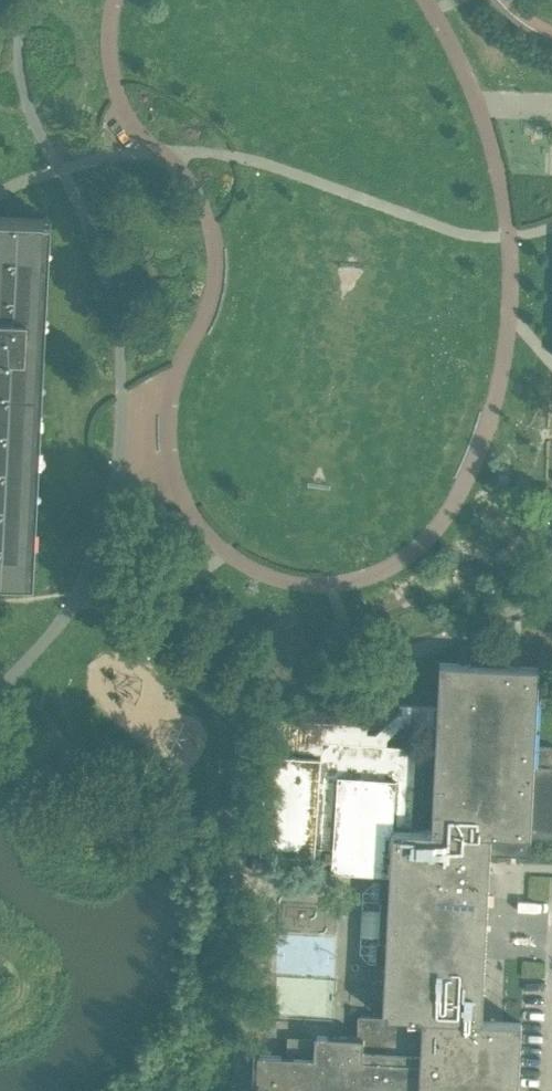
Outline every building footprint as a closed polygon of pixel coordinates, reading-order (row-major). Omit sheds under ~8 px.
[(44,219),(44,218),(0,217),(0,579),(27,580),(44,219)] [(535,747),(539,667),(508,666),(508,657),(471,656),(471,664),(440,662),(437,706),(399,704),(399,706),(402,706),(401,713),(399,713),(376,734),(374,734),(374,741),(366,740),(367,724),(269,718),(260,852),(314,856),(314,847),(334,848),(333,868),(331,868),(331,870),(389,874),(389,882),(380,881),(379,901),(387,902),(386,944),(377,944),(377,963),(384,963),(383,1017),(358,1016),(358,1017),(363,1017),(362,1037),(315,1035),(315,1041),(288,1040),(287,1056),(259,1054),(259,1053),(258,1053),(256,1090),(258,1090),(285,1090),(361,1090),(361,1084),(382,1085),(381,1090),(517,1090),(521,1022),(481,1020),(489,853),(529,855),(530,836),(551,837),(551,748),(535,747)]
